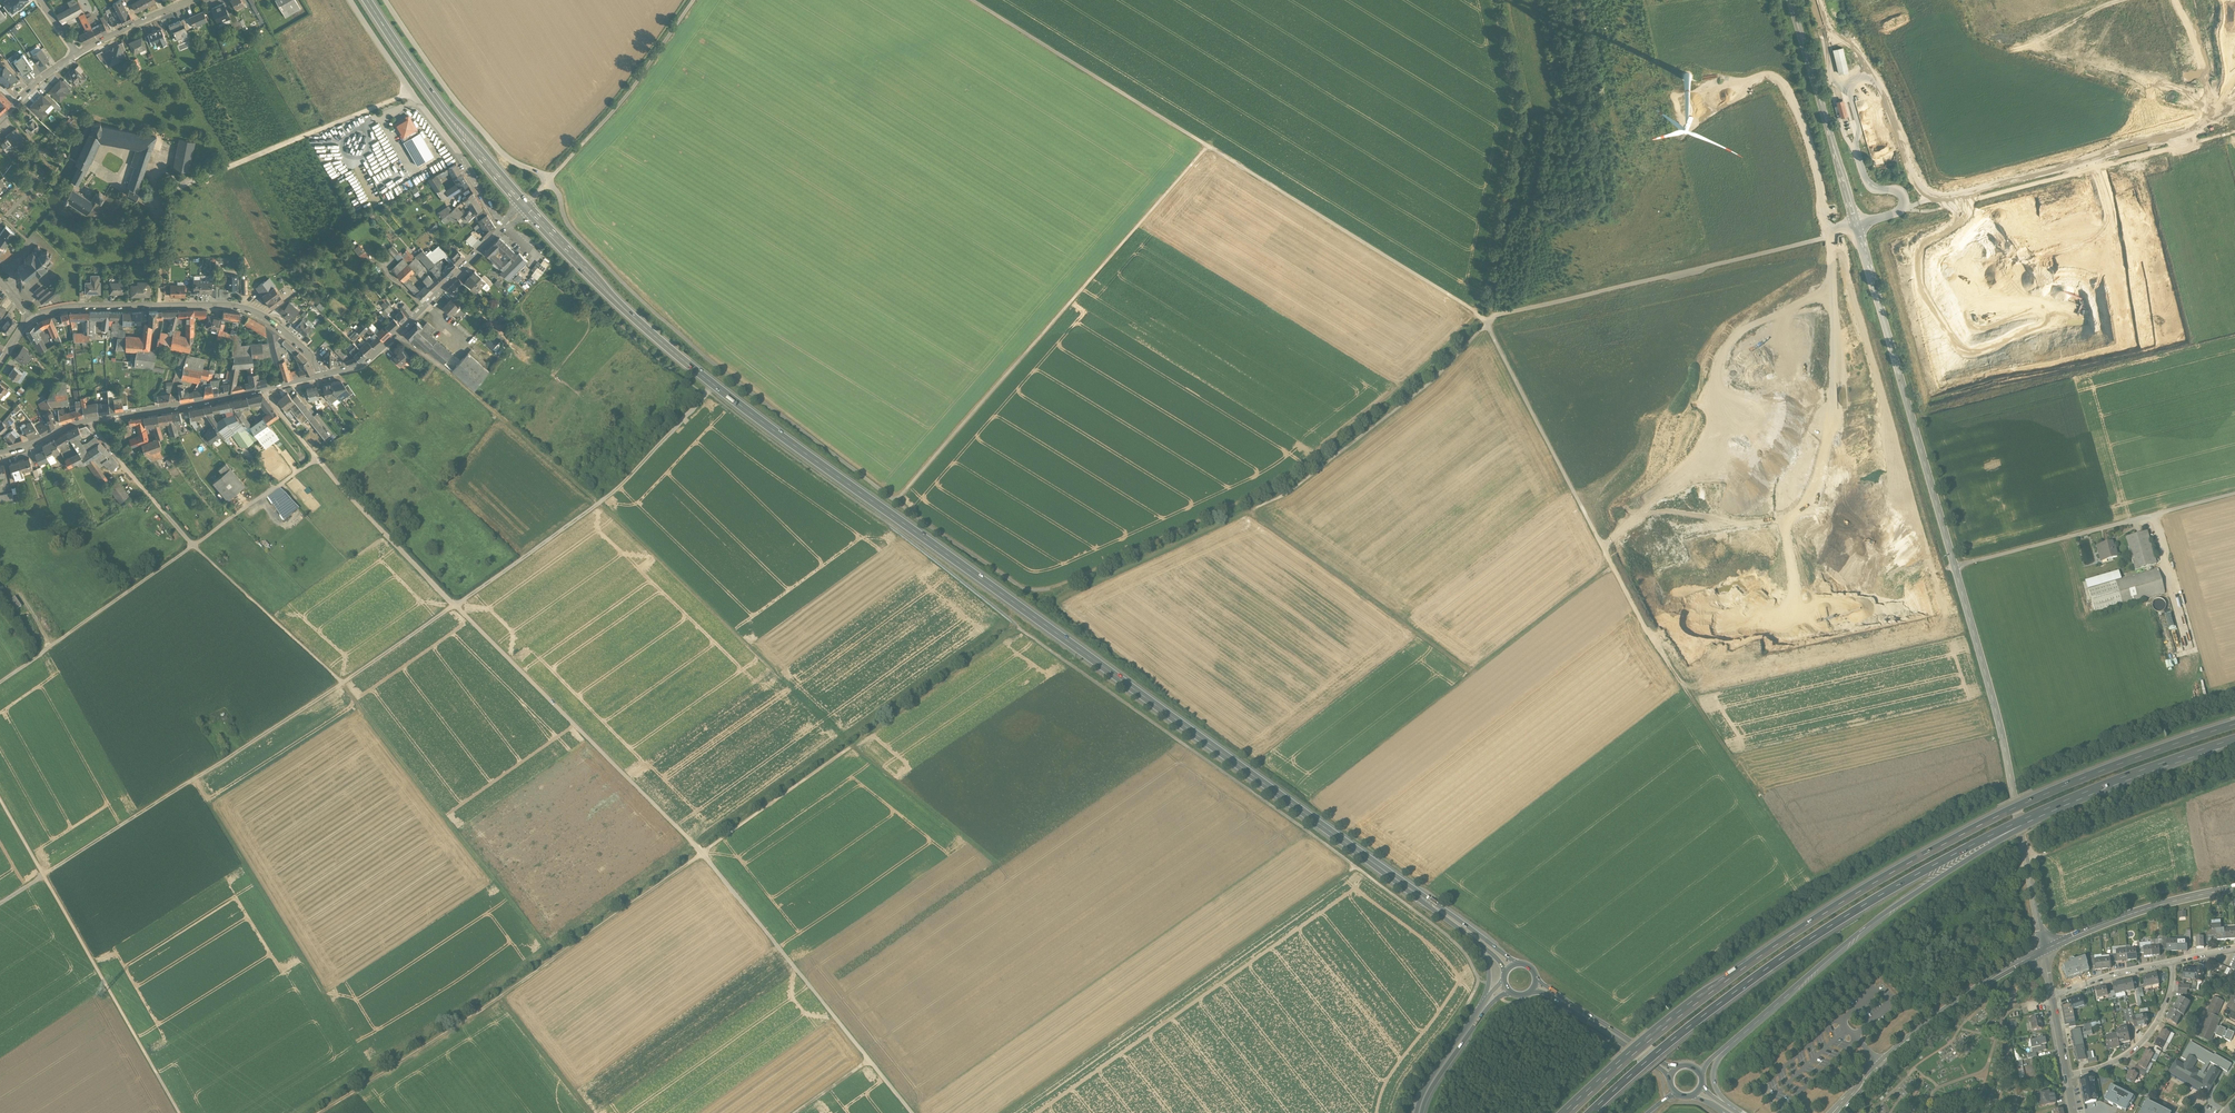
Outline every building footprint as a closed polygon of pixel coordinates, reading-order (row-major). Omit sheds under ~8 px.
[(16,0),(6,0),(4,2),(6,4),(12,12),(20,6),(16,0)] [(132,4),(132,5),(136,12),(145,7),(142,0),(139,0),(132,4)] [(236,9),(244,5),(241,0),(230,0),(236,9)] [(295,0),(275,0),(282,12),(297,3),(295,0)] [(124,7),(123,7),(119,1),(113,4),(114,7),(117,11),(124,25),(133,21),(129,14),(128,14),(124,7)] [(78,16),(84,13),(79,2),(70,7),(56,15),(63,24),(78,16)] [(297,3),(282,12),(285,18),(300,9),(297,3)] [(9,14),(12,12),(6,4),(3,6),(9,14)] [(223,4),(212,10),(217,23),(229,18),(228,14),(227,13),(223,4)] [(265,20),(256,4),(252,6),(251,7),(260,22),(265,20)] [(124,25),(117,11),(113,12),(114,15),(117,20),(115,21),(113,18),(110,20),(109,20),(110,21),(111,23),(112,22),(116,30),(124,25)] [(203,11),(189,17),(193,27),(207,21),(203,11)] [(229,18),(231,22),(232,24),(238,21),(233,12),(228,14),(229,18)] [(86,32),(92,29),(90,24),(84,14),(84,13),(78,16),(86,32)] [(84,14),(90,24),(95,21),(93,16),(91,16),(90,13),(87,15),(86,13),(84,14)] [(104,17),(101,19),(103,24),(104,24),(105,27),(109,26),(107,22),(104,17)] [(189,17),(185,19),(189,29),(193,27),(189,17)] [(231,22),(229,18),(217,23),(219,27),(231,22)] [(182,21),(169,26),(171,32),(173,31),(177,40),(188,35),(186,31),(182,21)] [(238,21),(232,24),(235,31),(242,28),(241,26),(238,22),(238,21)] [(103,24),(92,29),(97,38),(107,32),(105,27),(104,24),(103,24)] [(97,39),(97,38),(92,29),(86,32),(79,35),(83,44),(97,39)] [(161,29),(147,35),(148,36),(152,45),(158,43),(160,47),(167,44),(165,40),(166,39),(161,29)] [(73,38),(79,35),(77,30),(70,34),(73,38)] [(141,38),(129,43),(134,54),(146,49),(141,38)] [(117,46),(118,47),(118,46),(122,52),(125,51),(122,43),(117,46)] [(103,54),(102,55),(105,59),(107,63),(111,60),(113,64),(125,59),(122,52),(118,46),(118,47),(103,54)] [(1842,47),(1833,49),(1839,73),(1848,71),(1842,47)] [(35,59),(34,59),(37,63),(37,62),(40,66),(48,60),(41,49),(32,55),(35,59)] [(102,55),(103,54),(102,52),(96,55),(101,62),(105,59),(102,55)] [(33,68),(23,55),(14,61),(18,68),(23,75),(33,68)] [(1679,65),(1682,67),(1688,57),(1685,55),(1679,65)] [(15,70),(18,68),(14,61),(10,63),(15,70)] [(80,67),(77,71),(79,73),(82,76),(85,73),(80,67)] [(6,69),(0,75),(0,78),(6,84),(6,85),(7,87),(9,88),(18,80),(6,69)] [(77,71),(72,75),(71,74),(67,78),(76,87),(81,82),(83,85),(87,81),(82,76),(79,73),(77,71)] [(76,91),(67,82),(64,85),(69,90),(73,94),(76,91)] [(62,83),(52,94),(63,105),(68,100),(63,96),(69,90),(64,85),(62,83)] [(1,92),(0,93),(0,104),(1,105),(6,109),(12,103),(1,92)] [(59,106),(48,95),(45,98),(52,105),(52,106),(55,109),(59,106)] [(45,98),(44,97),(37,104),(38,105),(33,110),(44,121),(49,116),(45,113),(52,106),(52,105),(45,98)] [(1842,100),(1837,102),(1841,115),(1846,114),(1842,100)] [(408,116),(394,124),(402,138),(403,138),(404,141),(418,133),(416,130),(408,116)] [(41,129),(33,120),(34,122),(29,126),(28,124),(27,125),(30,128),(27,131),(31,137),(35,134),(41,129)] [(84,172),(86,169),(97,140),(98,136),(102,135),(106,143),(137,151),(143,153),(137,170),(127,196),(136,201),(140,195),(137,193),(158,139),(105,130),(103,126),(93,128),(93,136),(90,137),(77,168),(81,170),(84,172)] [(17,130),(11,135),(20,146),(27,142),(17,130)] [(404,141),(403,142),(417,166),(433,156),(419,132),(418,133),(404,141)] [(20,146),(11,135),(7,138),(8,140),(6,142),(7,143),(3,146),(7,153),(14,148),(16,150),(20,146)] [(196,144),(181,142),(175,171),(190,174),(196,144)] [(143,153),(137,151),(131,167),(137,170),(143,153)] [(0,172),(1,171),(10,163),(5,157),(0,160),(0,172)] [(463,176),(455,163),(448,167),(450,171),(456,181),(463,176)] [(448,167),(439,172),(441,176),(450,171),(448,167)] [(80,185),(84,172),(81,170),(76,183),(80,185)] [(438,179),(435,175),(428,179),(436,191),(443,186),(438,179)] [(463,176),(456,181),(457,183),(461,189),(468,184),(463,176)] [(412,185),(410,180),(403,184),(405,188),(409,186),(412,185)] [(446,191),(445,191),(449,196),(461,189),(457,183),(446,191)] [(415,196),(420,193),(416,186),(410,189),(415,196)] [(443,186),(436,191),(439,195),(445,191),(446,191),(443,186)] [(73,188),(67,197),(66,197),(65,199),(65,201),(67,202),(68,202),(87,214),(97,200),(102,203),(106,197),(100,193),(98,195),(96,194),(92,200),(73,188)] [(470,205),(468,202),(476,197),(473,192),(463,202),(466,207),(470,205)] [(476,197),(468,202),(470,205),(475,212),(476,214),(483,209),(476,197)] [(451,213),(453,211),(450,207),(439,214),(443,219),(451,213)] [(466,218),(466,217),(457,207),(453,211),(451,213),(443,219),(442,220),(446,224),(451,219),(455,224),(458,221),(462,225),(464,222),(467,219),(466,218)] [(483,209),(476,214),(476,215),(478,217),(486,212),(484,208),(483,209)] [(471,215),(470,214),(466,217),(468,218),(471,221),(476,215),(476,214),(475,212),(471,215)] [(486,212),(478,217),(483,225),(491,219),(486,212)] [(491,219),(483,225),(484,226),(486,229),(494,224),(491,219)] [(494,224),(486,229),(482,233),(487,237),(496,228),(494,224)] [(7,228),(1,236),(10,243),(16,234),(7,228)] [(478,240),(473,235),(467,241),(472,246),(478,240)] [(0,237),(0,247),(4,250),(5,250),(10,243),(1,236),(0,237)] [(501,239),(485,253),(497,264),(501,259),(497,255),(501,251),(505,255),(511,249),(501,239)] [(478,240),(472,246),(476,249),(482,243),(478,240)] [(462,249),(456,243),(453,246),(457,249),(458,250),(460,252),(462,249)] [(365,252),(359,245),(358,246),(357,244),(353,247),(354,249),(354,250),(367,265),(372,260),(365,252)] [(388,250),(394,257),(399,253),(393,246),(388,250)] [(446,254),(439,246),(431,254),(428,257),(434,263),(437,261),(444,256),(446,254)] [(43,253),(39,248),(35,251),(36,253),(35,254),(34,253),(33,254),(34,254),(31,257),(30,256),(29,257),(30,258),(27,260),(26,259),(25,260),(26,261),(25,262),(26,262),(27,263),(24,266),(23,266),(22,267),(23,267),(19,270),(18,270),(19,272),(18,273),(18,272),(17,273),(18,273),(16,274),(16,275),(16,276),(15,276),(15,277),(16,277),(17,278),(16,279),(20,284),(22,283),(23,285),(27,281),(29,283),(30,283),(29,282),(33,279),(33,280),(34,279),(37,276),(38,276),(39,277),(38,277),(39,278),(39,277),(40,278),(41,278),(40,277),(43,274),(44,275),(45,274),(44,274),(47,271),(48,272),(49,271),(48,270),(54,266),(50,262),(49,261),(51,258),(52,258),(52,257),(50,257),(48,254),(48,253),(48,252),(47,254),(43,254),(43,253)] [(519,256),(511,249),(505,255),(508,257),(512,262),(519,256)] [(401,252),(399,254),(403,258),(408,264),(413,260),(410,257),(412,255),(408,250),(403,255),(401,252)] [(426,254),(422,250),(419,253),(416,255),(431,270),(436,266),(428,257),(426,254)] [(460,252),(458,250),(453,255),(450,258),(457,265),(465,257),(460,252)] [(399,254),(399,253),(394,257),(399,262),(403,258),(399,254)] [(447,255),(446,254),(444,256),(452,266),(457,270),(459,268),(457,265),(450,258),(447,255)] [(519,256),(512,262),(504,270),(502,273),(510,280),(529,261),(521,254),(519,256)] [(504,261),(500,266),(504,270),(512,262),(508,257),(504,261)] [(399,262),(392,269),(395,273),(397,275),(408,264),(403,258),(399,262)] [(418,264),(413,259),(413,260),(408,264),(414,271),(416,273),(418,275),(422,271),(424,269),(419,263),(418,264)] [(437,261),(434,263),(436,266),(442,272),(444,269),(442,266),(437,261)] [(537,267),(543,271),(546,268),(545,267),(541,264),(539,262),(536,266),(537,267)] [(408,264),(397,275),(403,282),(406,278),(413,272),(414,271),(408,264)] [(442,272),(436,266),(431,270),(436,277),(433,280),(439,287),(448,279),(442,272)] [(452,266),(449,269),(447,266),(445,268),(444,269),(442,272),(448,279),(457,270),(452,266)] [(481,277),(474,271),(470,276),(481,286),(486,282),(481,277)] [(537,279),(540,275),(535,271),(531,275),(537,279)] [(493,284),(483,274),(481,277),(486,282),(490,286),(493,284)] [(514,278),(518,282),(522,278),(518,274),(514,278)] [(239,277),(239,276),(227,277),(228,291),(230,291),(239,291),(239,284),(238,284),(238,277),(239,277)] [(481,286),(470,276),(465,281),(472,287),(476,291),(481,286)] [(439,287),(433,280),(432,280),(430,277),(427,279),(424,282),(427,286),(434,293),(439,287)] [(100,285),(100,278),(93,278),(93,285),(92,285),(92,286),(87,286),(87,293),(87,295),(95,295),(95,296),(101,296),(101,285),(100,285)] [(410,283),(406,278),(403,282),(417,296),(420,292),(411,284),(410,283)] [(465,285),(459,280),(455,285),(460,290),(465,285)] [(502,284),(498,280),(494,284),(498,288),(502,284)] [(279,294),(271,282),(264,287),(266,289),(269,293),(265,295),(263,297),(268,303),(279,295),(279,294)] [(150,298),(150,284),(142,284),(142,287),(132,287),(132,291),(132,297),(132,298),(150,298)] [(125,285),(111,285),(111,296),(125,296),(125,285)] [(460,290),(455,285),(449,291),(455,297),(461,291),(460,290)] [(420,292),(417,296),(424,302),(434,293),(427,286),(420,292)] [(181,289),(178,287),(172,287),(172,295),(172,298),(185,298),(185,293),(187,292),(187,290),(185,288),(185,287),(185,288),(181,289)] [(228,291),(221,291),(221,288),(217,288),(218,301),(221,301),(221,299),(230,299),(230,291),(228,291)] [(50,293),(48,291),(46,293),(42,289),(37,293),(40,298),(42,296),(44,299),(41,301),(44,306),(48,303),(50,305),(58,298),(54,293),(52,295),(51,294),(52,294),(51,293),(50,293)] [(476,291),(474,294),(481,300),(483,297),(476,291)] [(280,296),(279,295),(268,303),(273,310),(285,301),(281,295),(280,296)] [(312,299),(310,302),(313,305),(315,303),(318,304),(321,300),(316,296),(312,300),(312,299)] [(452,300),(450,302),(444,309),(451,315),(454,312),(454,313),(459,307),(460,307),(460,306),(452,299),(452,300)] [(295,311),(290,306),(286,310),(283,311),(281,313),(281,315),(283,316),(285,316),(290,320),(289,320),(289,322),(291,323),(292,323),(296,319),(295,318),(296,317),(300,312),(298,310),(298,311),(295,311)] [(395,309),(392,306),(390,308),(391,309),(393,311),(394,312),(397,316),(399,314),(395,309)] [(413,314),(407,307),(404,310),(403,311),(409,318),(413,314)] [(399,314),(397,316),(402,324),(408,319),(402,311),(399,314)] [(389,316),(385,312),(382,315),(390,323),(392,320),(389,316)] [(150,319),(149,326),(154,326),(159,327),(160,320),(164,320),(164,318),(163,313),(150,314),(150,319)] [(180,313),(163,313),(164,318),(173,318),(170,329),(175,331),(177,325),(179,318),(180,313)] [(193,321),(194,313),(180,313),(179,318),(183,318),(187,318),(187,321),(193,321)] [(196,313),(194,313),(193,321),(187,321),(187,324),(195,324),(196,319),(196,313)] [(220,319),(234,322),(233,324),(239,325),(241,315),(240,315),(226,313),(222,313),(220,319)] [(114,314),(93,316),(93,323),(94,326),(98,325),(99,325),(99,322),(106,322),(105,339),(110,340),(114,314)] [(124,315),(114,314),(110,340),(115,340),(117,321),(121,322),(124,322),(124,315)] [(144,319),(150,319),(150,314),(144,314),(141,314),(134,315),(133,325),(143,324),(144,319)] [(134,315),(124,315),(124,322),(124,326),(129,327),(129,324),(133,325),(134,315)] [(69,316),(63,318),(66,326),(71,325),(69,316)] [(93,316),(73,316),(74,324),(77,324),(89,323),(93,323),(93,316)] [(10,318),(9,318),(7,322),(0,329),(5,332),(7,331),(10,333),(9,335),(9,336),(15,328),(14,327),(17,324),(10,318)] [(220,321),(210,318),(207,328),(207,329),(217,332),(219,324),(220,321)] [(266,328),(250,319),(246,325),(262,334),(267,336),(266,328)] [(390,323),(385,327),(387,329),(392,334),(400,326),(397,323),(394,319),(392,320),(390,323)] [(44,323),(35,327),(39,334),(47,329),(50,329),(57,345),(63,342),(57,328),(54,320),(44,323)] [(305,333),(311,327),(302,320),(295,327),(304,335),(305,333)] [(124,326),(124,322),(121,322),(120,332),(119,340),(126,341),(127,331),(124,331),(124,326)] [(369,328),(364,323),(357,331),(362,336),(367,331),(369,328)] [(424,328),(419,323),(411,331),(416,336),(424,328)] [(195,338),(195,324),(187,324),(185,342),(189,342),(188,346),(188,350),(192,350),(195,338)] [(226,326),(219,324),(217,332),(216,338),(233,343),(236,343),(238,331),(232,330),(231,334),(224,332),(226,326)] [(378,331),(372,325),(370,328),(375,334),(378,331)] [(426,325),(424,328),(432,335),(434,332),(426,325)] [(136,364),(136,368),(155,370),(155,368),(158,352),(151,351),(154,326),(149,326),(146,326),(144,341),(142,353),(137,353),(136,364)] [(305,333),(308,336),(315,328),(312,326),(311,327),(305,333)] [(26,332),(34,344),(42,340),(39,334),(35,327),(26,332)] [(267,336),(269,345),(271,353),(273,358),(275,367),(280,364),(285,362),(279,348),(278,340),(280,337),(266,328),(267,336)] [(375,334),(370,328),(369,328),(367,331),(373,337),(373,336),(375,334)] [(416,336),(412,341),(420,349),(421,348),(427,353),(430,350),(438,341),(432,335),(424,328),(416,336)] [(387,329),(385,331),(383,329),(379,332),(378,331),(375,334),(384,342),(392,334),(387,329)] [(362,336),(357,331),(350,338),(355,343),(356,342),(361,337),(362,336)] [(416,336),(411,331),(406,336),(412,341),(416,336)] [(171,348),(180,349),(180,345),(180,341),(180,334),(175,333),(174,336),(171,348)] [(94,335),(89,336),(89,335),(75,334),(76,335),(76,343),(84,343),(89,344),(94,344),(94,335)] [(384,342),(375,334),(373,336),(376,339),(370,344),(376,350),(384,342)] [(169,336),(162,335),(161,341),(159,341),(158,346),(171,348),(174,336),(169,336)] [(34,344),(39,353),(47,349),(42,340),(34,344)] [(126,341),(119,340),(117,350),(117,351),(128,352),(130,341),(126,341)] [(144,341),(130,341),(128,352),(132,352),(137,353),(142,353),(144,341)] [(454,355),(438,341),(430,350),(445,363),(448,361),(452,357),(454,355)] [(283,345),(296,356),(300,354),(286,342),(283,345)] [(370,344),(369,343),(366,345),(363,348),(361,349),(360,350),(361,351),(367,357),(376,350),(370,344)] [(493,349),(498,353),(502,347),(497,344),(493,349)] [(269,345),(252,347),(253,356),(254,360),(273,358),(271,353),(269,345)] [(241,348),(238,348),(238,350),(235,350),(235,353),(235,355),(235,357),(253,356),(252,347),(241,348)] [(341,358),(345,355),(339,348),(335,352),(341,358)] [(356,350),(351,354),(354,357),(361,351),(360,350),(358,348),(356,350)] [(26,354),(21,350),(16,357),(24,363),(26,365),(31,358),(26,354)] [(470,353),(485,367),(487,364),(488,364),(473,350),(470,353)] [(361,351),(354,357),(357,359),(361,363),(367,357),(361,351)] [(410,358),(403,351),(395,359),(399,363),(402,366),(407,361),(406,361),(409,358),(410,359),(410,358)] [(329,353),(324,359),(324,362),(329,367),(329,368),(332,368),(332,367),(337,362),(337,358),(332,353),(329,353)] [(470,353),(453,371),(476,391),(491,372),(487,369),(485,367),(470,353)] [(308,362),(300,354),(296,356),(301,365),(308,362)] [(176,378),(183,380),(185,368),(188,356),(182,355),(177,372),(176,378)] [(353,361),(351,362),(350,363),(348,360),(349,359),(345,355),(341,358),(349,367),(356,365),(353,361)] [(202,378),(207,380),(208,374),(208,373),(207,371),(208,370),(203,369),(205,360),(188,356),(185,368),(183,380),(196,382),(198,378),(202,378)] [(253,356),(235,357),(233,368),(239,368),(249,367),(255,367),(254,360),(253,356)] [(24,363),(16,357),(14,360),(22,366),(24,363)] [(289,371),(285,362),(280,364),(282,370),(289,371)] [(308,362),(301,365),(304,371),(300,372),(301,378),(314,374),(308,362)] [(14,368),(9,375),(18,381),(22,373),(14,368)] [(251,385),(236,388),(239,368),(233,368),(232,373),(231,381),(230,389),(229,395),(252,390),(251,385)] [(289,371),(282,370),(285,382),(294,380),(292,374),(290,374),(289,371)] [(256,375),(250,375),(251,385),(252,390),(268,386),(267,379),(260,380),(259,374),(256,375)] [(10,388),(2,382),(0,385),(8,390),(10,388)] [(57,382),(57,391),(63,391),(63,395),(68,394),(67,382),(57,382)] [(341,383),(332,385),(334,393),(341,401),(350,395),(350,394),(346,388),(342,383),(341,383)] [(332,385),(324,386),(326,397),(329,400),(331,403),(337,398),(334,393),(332,385)] [(349,386),(346,388),(350,394),(350,395),(351,397),(354,394),(349,386)] [(230,389),(223,387),(224,390),(218,390),(219,396),(229,395),(230,389)] [(211,388),(206,388),(205,391),(205,398),(205,399),(219,396),(218,390),(212,390),(211,388)] [(318,388),(307,390),(310,402),(320,400),(318,392),(318,388)] [(180,395),(182,403),(184,392),(186,393),(186,394),(189,394),(189,392),(186,392),(185,390),(179,391),(180,395)] [(47,399),(51,407),(57,406),(57,403),(69,403),(68,394),(63,395),(63,391),(57,391),(57,393),(52,393),(50,398),(47,399)] [(205,391),(193,393),(195,401),(201,400),(205,398),(205,391)] [(322,391),(318,392),(320,400),(320,401),(324,405),(327,403),(323,398),(322,391)] [(189,394),(186,394),(186,393),(184,392),(182,403),(195,401),(193,393),(189,394)] [(292,412),(298,420),(305,415),(293,400),(288,394),(279,402),(286,411),(285,412),(288,415),(292,412)] [(168,396),(159,397),(159,402),(160,406),(168,405),(171,397),(171,395),(168,396)] [(182,403),(180,395),(171,397),(168,405),(182,403)] [(293,400),(305,415),(309,420),(326,441),(331,437),(298,396),(293,400)] [(270,405),(263,397),(248,400),(250,405),(260,402),(264,409),(270,405)] [(47,399),(39,404),(43,411),(51,407),(47,399)] [(116,406),(111,406),(111,414),(125,412),(123,400),(116,402),(116,406)] [(248,400),(234,403),(236,412),(239,411),(251,409),(250,405),(248,400)] [(230,404),(213,407),(214,413),(220,412),(221,414),(232,412),(232,410),(230,404)] [(18,405),(9,415),(11,417),(21,408),(18,405)] [(108,414),(106,405),(105,405),(103,405),(104,410),(100,411),(100,415),(108,414)] [(275,411),(270,405),(264,409),(269,415),(275,411)] [(339,411),(333,405),(330,407),(336,413),(339,411)] [(88,407),(84,407),(86,418),(100,415),(100,411),(99,406),(96,406),(88,407)] [(213,407),(204,409),(205,414),(207,417),(212,416),(215,416),(214,413),(213,407)] [(204,409),(190,412),(192,420),(192,421),(196,420),(195,419),(201,417),(200,415),(205,414),(204,409)] [(64,415),(64,410),(58,410),(60,425),(73,420),(71,413),(64,415)] [(75,412),(71,413),(73,420),(84,418),(82,410),(75,412)] [(250,426),(239,411),(236,412),(234,413),(235,415),(246,429),(250,426)] [(269,415),(264,419),(265,419),(269,425),(280,417),(275,411),(269,415)] [(52,412),(46,414),(48,421),(45,422),(46,423),(49,432),(56,428),(53,422),(54,422),(53,421),(55,420),(52,412)] [(181,414),(174,415),(177,425),(181,424),(184,424),(181,414)] [(9,415),(3,422),(7,427),(14,421),(11,417),(9,415)] [(174,415),(158,417),(160,426),(170,424),(171,424),(176,423),(174,415)] [(235,415),(226,420),(231,427),(235,433),(239,435),(246,430),(246,429),(235,415)] [(305,415),(298,420),(303,425),(309,420),(305,415)] [(212,416),(207,417),(213,426),(215,428),(218,425),(212,416)] [(158,417),(144,419),(147,429),(155,427),(160,426),(158,417)] [(144,419),(132,421),(133,426),(138,425),(138,428),(141,432),(147,431),(144,419)] [(252,428),(251,429),(259,439),(272,429),(269,425),(265,419),(262,421),(252,428)] [(218,425),(215,428),(220,435),(231,427),(226,420),(218,425)] [(39,431),(32,422),(27,424),(29,428),(25,429),(27,433),(30,440),(42,436),(39,431)] [(46,423),(42,425),(43,428),(39,431),(42,436),(43,436),(49,432),(46,423)] [(179,435),(176,423),(171,424),(173,431),(173,433),(174,436),(179,435)] [(86,426),(79,428),(81,435),(90,431),(86,426)] [(130,426),(124,428),(126,437),(132,435),(130,426)] [(164,439),(160,426),(155,427),(158,438),(159,440),(160,440),(159,439),(164,439)] [(210,428),(211,429),(205,433),(206,434),(211,442),(220,435),(215,428),(213,426),(210,428)] [(259,440),(259,439),(251,429),(252,428),(250,426),(246,429),(246,430),(247,431),(247,432),(255,443),(259,440)] [(231,427),(220,435),(223,439),(231,433),(235,433),(231,427)] [(74,429),(67,433),(70,438),(71,441),(76,438),(78,436),(74,429)] [(259,439),(259,440),(267,450),(281,440),(272,429),(259,439)] [(247,431),(246,430),(239,435),(235,433),(231,433),(242,449),(247,448),(239,437),(247,432),(247,431)] [(141,432),(138,433),(140,437),(130,441),(133,449),(138,447),(142,445),(150,442),(147,431),(141,432)] [(255,443),(247,432),(239,437),(247,448),(255,443)] [(15,437),(13,433),(5,438),(11,445),(23,443),(21,435),(15,437)] [(67,433),(54,440),(57,446),(62,444),(67,440),(68,439),(70,438),(67,433)] [(206,434),(201,437),(202,438),(208,444),(211,442),(206,434)] [(164,439),(159,439),(160,440),(163,450),(184,445),(181,439),(180,435),(164,439)] [(100,442),(95,437),(87,442),(80,444),(85,453),(96,445),(100,442)] [(76,438),(71,441),(79,453),(81,456),(85,453),(80,444),(76,438)] [(54,440),(43,447),(44,451),(47,456),(52,452),(53,455),(60,451),(57,446),(54,440)] [(159,440),(143,446),(144,450),(146,456),(163,450),(160,440),(159,440)] [(100,442),(96,445),(102,452),(106,449),(100,442)] [(85,453),(81,456),(84,459),(86,462),(86,463),(90,460),(102,452),(96,445),(85,453)] [(137,455),(129,445),(124,450),(133,459),(137,455)] [(106,449),(102,452),(105,455),(108,457),(104,461),(111,470),(118,464),(106,449)] [(163,450),(146,456),(152,462),(169,456),(166,453),(163,450)] [(44,451),(35,455),(39,464),(48,460),(47,456),(44,451)] [(52,452),(47,456),(48,460),(50,465),(55,463),(54,460),(54,459),(53,455),(52,452)] [(105,455),(102,452),(90,460),(95,467),(98,465),(104,461),(108,457),(105,455)] [(79,453),(73,456),(77,463),(84,459),(81,456),(79,453)] [(73,456),(65,460),(68,467),(77,463),(73,456)] [(29,459),(24,460),(24,459),(18,461),(22,472),(32,468),(29,459)] [(90,460),(86,463),(102,485),(109,481),(98,465),(95,467),(90,460)] [(18,461),(10,464),(12,471),(11,471),(12,474),(14,479),(23,476),(22,472),(18,461)] [(227,464),(220,471),(224,475),(214,484),(229,501),(246,486),(227,464)] [(117,479),(108,486),(121,504),(131,497),(117,479)] [(300,510),(281,491),(269,500),(284,522),(300,510)] [(0,495),(0,502),(13,499),(12,493),(0,495)] [(2147,532),(2126,538),(2135,570),(2156,564),(2147,532)] [(2105,544),(2097,546),(2101,561),(2101,560),(2106,558),(2107,560),(2117,557),(2114,547),(2113,547),(2112,542),(2111,542),(2111,543),(2105,544)] [(2158,569),(2115,581),(2122,606),(2165,593),(2158,569)] [(16,610),(21,606),(12,595),(7,599),(16,610)] [(2165,609),(2166,606),(2165,602),(2163,600),(2159,599),(2156,600),(2153,602),(2152,606),(2153,609),(2156,612),(2159,613),(2163,612),(2165,609)] [(2226,931),(2220,931),(2220,926),(2212,926),(2212,929),(2213,937),(2217,937),(2217,941),(2226,941),(2226,931)] [(2226,931),(2226,941),(2234,940),(2234,930),(2226,931)] [(2177,942),(2171,942),(2171,941),(2167,942),(2167,950),(2167,953),(2171,953),(2171,951),(2176,951),(2176,952),(2177,952),(2177,942)] [(2186,941),(2181,942),(2181,941),(2177,941),(2177,942),(2177,952),(2181,952),(2181,951),(2186,951),(2186,952),(2187,952),(2186,947),(2186,941)] [(2151,943),(2151,948),(2152,957),(2160,956),(2159,950),(2159,947),(2159,942),(2151,943)] [(2140,949),(2143,949),(2144,954),(2144,958),(2152,957),(2151,948),(2151,943),(2140,944),(2140,949)] [(2136,950),(2131,951),(2131,950),(2127,951),(2127,962),(2132,961),(2132,960),(2137,960),(2137,961),(2137,955),(2136,950)] [(2127,951),(2121,952),(2121,951),(2117,952),(2117,955),(2118,962),(2118,963),(2122,962),(2122,961),(2127,961),(2127,962),(2127,951)] [(2063,966),(2067,979),(2072,977),(2072,978),(2090,973),(2085,957),(2078,959),(2075,960),(2072,958),(2070,964),(2063,966)] [(2215,963),(2209,959),(2207,960),(2206,965),(2212,968),(2215,963)] [(2095,961),(2094,961),(2095,966),(2095,971),(2103,970),(2102,960),(2095,961)] [(2109,960),(2102,960),(2103,970),(2111,969),(2110,963),(2110,960),(2109,960)] [(2198,971),(2184,970),(2183,980),(2192,981),(2197,981),(2198,971)] [(2157,974),(2150,976),(2152,987),(2152,986),(2155,985),(2155,986),(2159,985),(2157,974)] [(2150,976),(2142,978),(2145,989),(2145,988),(2145,987),(2147,987),(2148,988),(2152,987),(2150,976)] [(2132,980),(2128,981),(2128,982),(2123,983),(2123,982),(2125,993),(2125,991),(2130,990),(2130,992),(2135,991),(2134,990),(2132,980)] [(2118,984),(2113,985),(2113,984),(2114,991),(2115,995),(2115,993),(2120,992),(2120,994),(2125,993),(2123,982),(2118,983),(2118,984)] [(2189,991),(2190,986),(2183,986),(2183,989),(2179,989),(2178,993),(2186,995),(2187,990),(2189,991)] [(2106,988),(2100,989),(2096,990),(2098,998),(2103,997),(2107,996),(2108,996),(2107,993),(2106,988)] [(2233,994),(2234,994),(2233,993),(2226,1007),(2227,1007),(2230,1008),(2229,1010),(2226,1009),(2224,1014),(2230,1016),(2229,1019),(2234,1021),(2234,995),(2233,994)] [(2080,996),(2067,1000),(2069,1005),(2062,1007),(2066,1025),(2069,1024),(2075,1023),(2073,1010),(2083,1006),(2080,996)] [(2211,1003),(2203,1024),(2201,1023),(2201,1024),(2196,1036),(2195,1036),(2210,1043),(2211,1041),(2214,1034),(2216,1035),(2222,1038),(2223,1036),(2225,1037),(2228,1032),(2225,1031),(2226,1029),(2220,1026),(2219,1027),(2217,1026),(2220,1019),(2221,1019),(2216,1017),(2223,1001),(2214,997),(2213,1000),(2212,1000),(2211,1003)] [(2190,1003),(2180,998),(2174,1009),(2185,1014),(2190,1003)] [(2185,1014),(2174,1009),(2173,1011),(2171,1010),(2166,1021),(2176,1026),(2181,1015),(2184,1017),(2185,1014)] [(2134,1019),(2133,1019),(2134,1020),(2134,1023),(2135,1028),(2141,1027),(2141,1028),(2147,1026),(2146,1021),(2148,1021),(2147,1015),(2134,1019)] [(2035,1019),(2029,1020),(2030,1024),(2031,1024),(2033,1031),(2038,1030),(2042,1029),(2040,1022),(2040,1018),(2035,1019)] [(2083,1029),(2070,1031),(2071,1037),(2070,1037),(2071,1042),(2072,1041),(2073,1048),(2082,1046),(2081,1041),(2082,1041),(2081,1037),(2084,1036),(2084,1034),(2092,1033),(2091,1027),(2083,1029)] [(2127,1028),(2122,1029),(2122,1030),(2117,1031),(2117,1030),(2116,1030),(2117,1034),(2120,1044),(2130,1042),(2127,1028)] [(2171,1033),(2164,1029),(2158,1039),(2166,1043),(2171,1033)] [(2228,1032),(2225,1037),(2224,1039),(2231,1042),(2234,1033),(2229,1030),(2228,1032)] [(2117,1034),(2106,1037),(2109,1046),(2109,1049),(2110,1049),(2120,1047),(2120,1044),(2117,1034)] [(2042,1037),(2037,1038),(2037,1040),(2033,1041),(2035,1052),(2041,1050),(2041,1051),(2046,1051),(2045,1043),(2043,1044),(2042,1037)] [(2166,1043),(2158,1039),(2155,1046),(2162,1050),(2166,1043)] [(2210,1062),(2227,1072),(2232,1064),(2215,1054),(2214,1055),(2191,1042),(2181,1058),(2186,1061),(2189,1055),(2197,1060),(2205,1064),(2201,1073),(2199,1076),(2205,1080),(2207,1077),(2203,1074),(2210,1062)] [(2082,1046),(2073,1048),(2074,1052),(2073,1052),(2074,1057),(2075,1057),(2076,1062),(2087,1060),(2096,1058),(2096,1057),(2092,1058),(2091,1051),(2090,1051),(2091,1053),(2085,1054),(2084,1050),(2083,1050),(2082,1046)] [(2152,1052),(2147,1050),(2144,1056),(2151,1060),(2155,1054),(2152,1052)] [(2020,1079),(2025,1078),(2020,1052),(2016,1053),(2020,1079)] [(2197,1060),(2189,1055),(2186,1061),(2184,1065),(2176,1061),(2169,1072),(2169,1073),(2170,1072),(2177,1076),(2176,1077),(2177,1077),(2178,1077),(2184,1081),(2185,1082),(2185,1081),(2192,1085),(2192,1086),(2200,1090),(2199,1090),(2207,1095),(2213,1084),(2205,1080),(2199,1076),(2201,1073),(2193,1068),(2197,1060)] [(2151,1060),(2144,1056),(2138,1066),(2142,1068),(2146,1070),(2151,1060)] [(2135,1068),(2133,1071),(2138,1074),(2145,1078),(2146,1074),(2144,1073),(2141,1071),(2135,1068)] [(2207,1077),(2205,1080),(2213,1084),(2220,1072),(2212,1068),(2207,1077)] [(2133,1071),(2131,1070),(2126,1080),(2133,1084),(2138,1074),(2133,1071)] [(2091,1078),(2081,1080),(2082,1083),(2081,1084),(2082,1084),(2083,1088),(2082,1088),(2082,1089),(2083,1089),(2085,1099),(2084,1099),(2085,1099),(2085,1103),(2085,1104),(2096,1101),(2091,1078)] [(2132,1105),(2135,1098),(2111,1086),(2108,1092),(2109,1093),(2105,1101),(2127,1112),(2131,1104),(2132,1105)] [(2048,1092),(2038,1094),(2039,1099),(2038,1099),(2039,1106),(2042,1105),(2043,1106),(2056,1103),(2055,1099),(2055,1096),(2054,1096),(2054,1094),(2049,1095),(2048,1092)] [(2147,1101),(2141,1112),(2170,1112),(2147,1101)]
